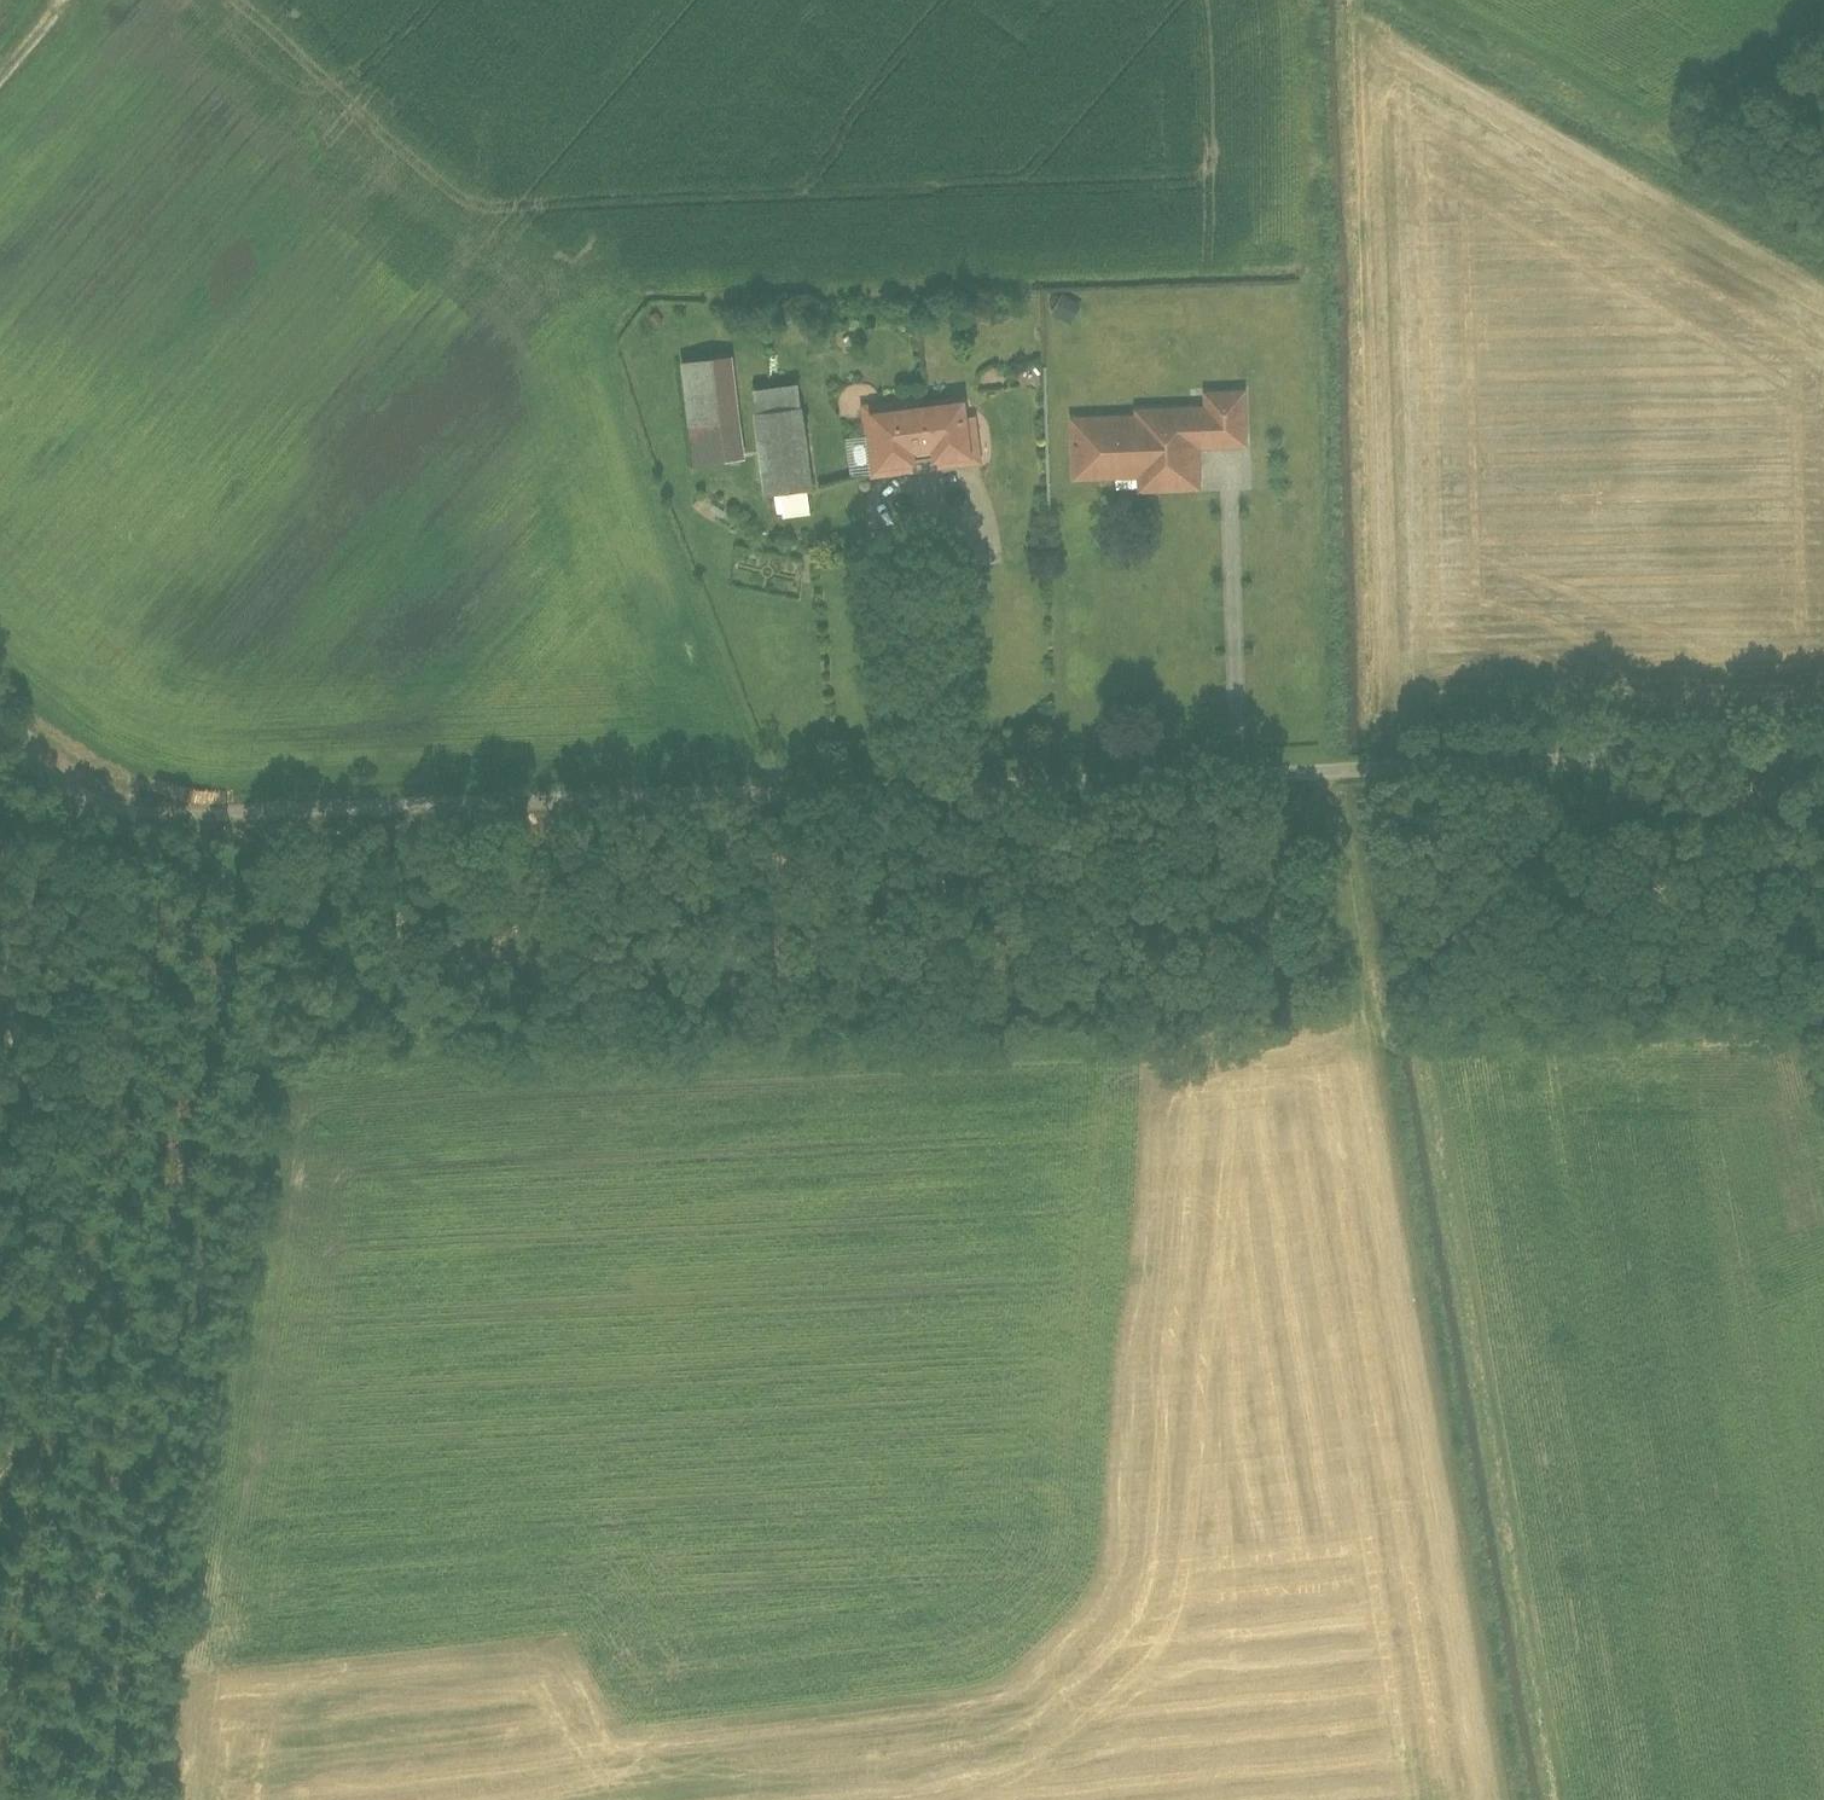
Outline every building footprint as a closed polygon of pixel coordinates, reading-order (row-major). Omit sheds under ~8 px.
[(1065,294),(1057,310),(1076,320),(1084,303),(1065,294)] [(742,351),(694,358),(708,460),(756,454),(742,351)] [(767,386),(770,409),(815,403),(811,380),(767,386)] [(1143,410),(1081,413),(1084,476),(1148,473),(1149,490),(1211,487),(1209,441),(1258,439),(1255,385),(1213,387),(1213,401),(1143,404),(1143,410)] [(920,395),(870,402),(880,467),(928,461),(926,448),(945,445),(948,464),(991,459),(982,394),(921,403),(920,395)] [(815,403),(770,409),(781,488),(826,482),(815,403)]
